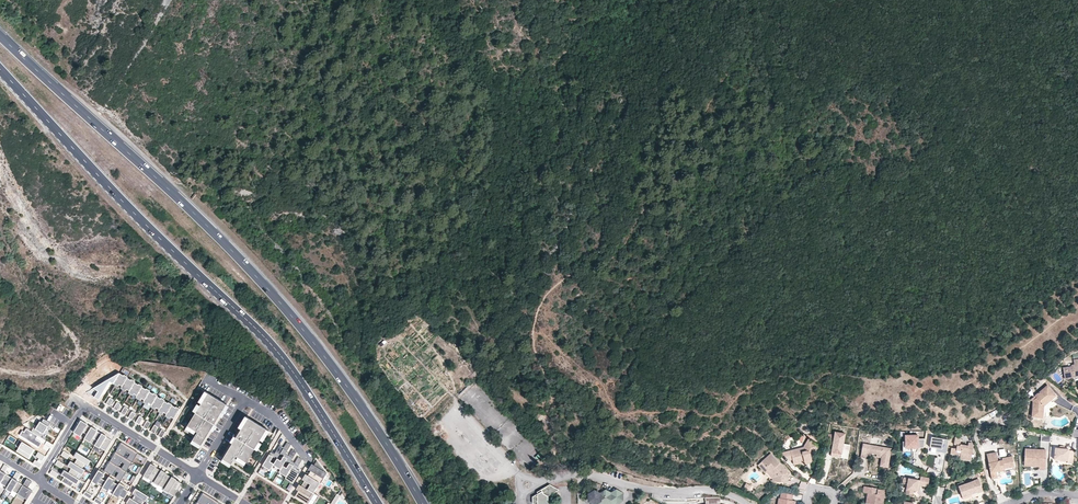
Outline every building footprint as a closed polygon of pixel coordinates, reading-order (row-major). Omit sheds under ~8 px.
[(456,362),(463,369),(467,365),(459,358),(456,362)] [(1073,360),(1074,365),(1071,365),(1071,366),(1063,368),(1065,379),(1073,378),(1073,377),(1077,376),(1077,359),(1073,360)] [(119,373),(95,389),(100,391),(96,398),(100,401),(112,382),(113,383),(119,373)] [(126,379),(119,375),(112,385),(117,388),(118,386),(121,388),(126,379)] [(134,383),(127,379),(126,379),(121,388),(120,389),(125,392),(126,390),(128,392),(134,383)] [(142,387),(134,383),(128,392),(127,393),(132,396),(133,395),(136,396),(142,387)] [(1056,395),(1048,385),(1035,396),(1037,398),(1033,401),(1032,416),(1037,417),(1038,412),(1044,412),(1044,405),(1043,403),(1050,397),(1052,399),(1056,395)] [(149,392),(142,387),(136,396),(135,398),(140,401),(141,399),(144,401),(149,392)] [(157,396),(149,392),(144,401),(143,402),(147,405),(148,403),(151,405),(157,396)] [(201,405),(207,393),(205,392),(198,403),(201,405)] [(219,416),(226,405),(207,393),(201,405),(195,413),(192,419),(184,431),(194,437),(203,443),(210,430),(214,425),(219,416)] [(164,401),(157,396),(150,407),(155,410),(156,408),(159,410),(164,401)] [(172,405),(164,401),(159,410),(158,411),(162,414),(163,413),(166,414),(172,405)] [(179,410),(172,405),(166,414),(165,416),(170,419),(171,417),(174,419),(179,410)] [(222,418),(229,407),(226,405),(219,416),(222,418)] [(546,414),(543,410),(536,416),(540,420),(544,416),(546,414)] [(979,423),(998,415),(996,410),(977,418),(979,423)] [(556,424),(546,414),(544,416),(554,426),(556,424)] [(241,429),(248,418),(245,416),(238,428),(241,429)] [(259,441),(266,430),(248,418),(241,429),(236,438),(232,444),(224,456),(233,461),(243,468),(251,455),(254,449),(259,441)] [(41,438),(50,423),(43,419),(41,422),(40,422),(37,426),(34,425),(31,431),(41,438)] [(86,435),(91,428),(80,422),(74,432),(81,437),(83,433),(86,435)] [(101,435),(91,428),(86,435),(85,436),(92,440),(93,439),(97,442),(101,435)] [(38,437),(27,430),(25,433),(23,432),(20,436),(39,447),(41,443),(36,440),(38,437)] [(262,443),(269,431),(266,430),(259,441),(262,443)] [(848,459),(850,445),(844,444),(845,434),(835,432),(835,435),(829,434),(826,449),(832,450),(832,452),(842,454),(841,458),(848,459)] [(112,441),(104,436),(104,437),(101,435),(97,442),(95,445),(105,451),(112,441)] [(923,448),(925,439),(918,439),(918,435),(905,435),(905,442),(905,448),(912,448),(923,448)] [(203,443),(194,437),(191,443),(199,448),(203,443)] [(946,454),(949,440),(932,437),(930,447),(937,449),(941,449),(941,453),(946,454)] [(804,448),(791,451),(792,455),(806,452),(812,442),(808,440),(804,448)] [(969,443),(968,445),(960,444),(960,442),(956,441),(955,446),(957,447),(956,448),(955,448),(951,448),(950,454),(960,455),(960,459),(971,461),(974,444),(969,443)] [(35,450),(22,442),(16,451),(29,460),(35,450)] [(285,461),(289,456),(285,454),(291,445),(287,442),(283,448),(280,454),(283,456),(280,461),(277,459),(276,459),(274,464),(273,465),(280,470),(283,466),(285,461)] [(806,452),(792,455),(791,451),(782,453),(789,461),(793,460),(794,465),(805,463),(812,461),(812,459),(819,446),(812,442),(806,452)] [(905,448),(905,442),(903,442),(903,452),(912,452),(912,448),(905,448)] [(137,453),(121,443),(115,452),(132,462),(137,453)] [(891,448),(863,443),(860,457),(866,458),(866,455),(867,452),(872,453),(876,453),(882,454),(881,457),(880,466),(887,467),(891,448)] [(280,454),(283,448),(279,445),(274,454),(271,452),(262,466),(269,470),(273,465),(274,464),(270,462),(273,457),(276,459),(277,459),(280,454)] [(1067,462),(1073,463),(1074,450),(1068,450),(1068,449),(1064,448),(1060,448),(1055,447),(1054,459),(1067,460),(1067,462)] [(1039,469),(1045,470),(1046,450),(1032,449),(1026,449),(1025,449),(1024,466),(1030,466),(1030,462),(1039,462),(1039,466),(1039,469)] [(286,477),(294,463),(291,461),(296,452),(292,450),(289,456),(285,461),(289,463),(286,468),(283,466),(280,470),(279,472),(286,477)] [(63,451),(60,455),(67,459),(69,455),(63,451)] [(45,457),(38,452),(35,457),(39,459),(37,462),(41,464),(45,457)] [(90,461),(76,452),(73,457),(77,459),(74,463),(81,468),(84,464),(87,465),(90,461)] [(115,452),(110,461),(126,471),(132,462),(115,452)] [(986,453),(990,476),(996,475),(995,471),(995,469),(998,468),(999,470),(1004,469),(1003,468),(1003,464),(1013,463),(1012,456),(1001,458),(1002,460),(999,460),(999,462),(997,462),(997,461),(996,452),(986,453)] [(785,469),(771,453),(762,461),(763,463),(759,466),(765,473),(766,472),(769,469),(772,473),(772,478),(775,478),(775,481),(788,482),(788,472),(785,475),(783,471),(785,469)] [(233,461),(224,456),(221,462),(229,467),(233,461)] [(286,477),(285,479),(292,483),(299,472),(295,470),(301,460),(298,457),(294,463),(286,477)] [(58,461),(55,465),(61,469),(64,464),(58,461)] [(126,471),(110,461),(104,470),(121,481),(126,471)] [(320,483),(327,473),(323,471),(324,470),(317,461),(314,465),(310,471),(308,475),(320,483)] [(74,463),(71,462),(68,466),(71,468),(68,473),(76,478),(79,473),(82,475),(85,470),(81,468),(74,463)] [(4,465),(0,471),(0,472),(0,484),(7,488),(12,479),(7,476),(4,474),(8,467),(4,465)] [(153,484),(161,471),(153,466),(152,467),(149,466),(143,477),(153,484)] [(58,474),(52,470),(49,474),(56,478),(58,474)] [(103,473),(98,470),(91,482),(96,485),(97,483),(103,487),(108,479),(102,475),(103,473)] [(68,473),(64,471),(61,475),(64,477),(61,482),(71,488),(74,483),(77,485),(79,480),(76,478),(68,473)] [(171,477),(161,471),(153,484),(163,490),(171,479),(171,477)] [(20,475),(16,472),(12,479),(7,488),(5,490),(9,492),(11,491),(17,495),(23,485),(16,481),(20,475)] [(320,483),(308,475),(304,481),(301,486),(313,493),(316,488),(317,489),(320,483)] [(913,490),(916,490),(917,485),(919,485),(928,487),(929,478),(921,476),(920,480),(903,477),(902,483),(907,484),(905,493),(912,494),(913,490)] [(103,487),(102,489),(107,492),(108,490),(113,493),(118,485),(113,482),(114,480),(109,477),(108,479),(103,487)] [(174,497),(182,484),(174,479),(173,480),(171,479),(163,490),(174,497)] [(979,479),(959,486),(962,497),(978,492),(978,493),(983,491),(979,479)] [(31,483),(26,480),(23,485),(17,495),(26,501),(31,493),(26,490),(31,483)] [(798,488),(804,490),(806,483),(801,481),(798,488)] [(113,493),(112,495),(117,498),(118,496),(124,500),(129,492),(123,488),(124,486),(119,483),(118,485),(113,493)] [(549,496),(555,492),(555,487),(550,484),(549,484),(537,491),(537,493),(532,496),(532,503),(533,503),(550,503),(549,503),(549,496)] [(885,491),(872,488),(873,488),(859,485),(858,491),(862,492),(864,492),(862,503),(871,503),(883,503),(885,491)] [(301,486),(295,496),(306,503),(313,493),(301,486)] [(135,489),(132,493),(135,495),(132,500),(139,503),(142,503),(144,502),(145,503),(148,497),(135,489)] [(595,491),(590,495),(590,500),(596,503),(617,503),(622,499),(622,493),(617,491),(611,494),(606,491),(600,494),(595,491)] [(197,502),(200,503),(219,503),(203,493),(197,502)] [(310,503),(312,503),(317,495),(314,493),(308,503),(310,503)] [(780,498),(779,498),(778,503),(793,503),(795,503),(796,501),(792,500),(793,494),(781,493),(780,498)] [(331,503),(335,503),(340,496),(337,494),(331,503)]
